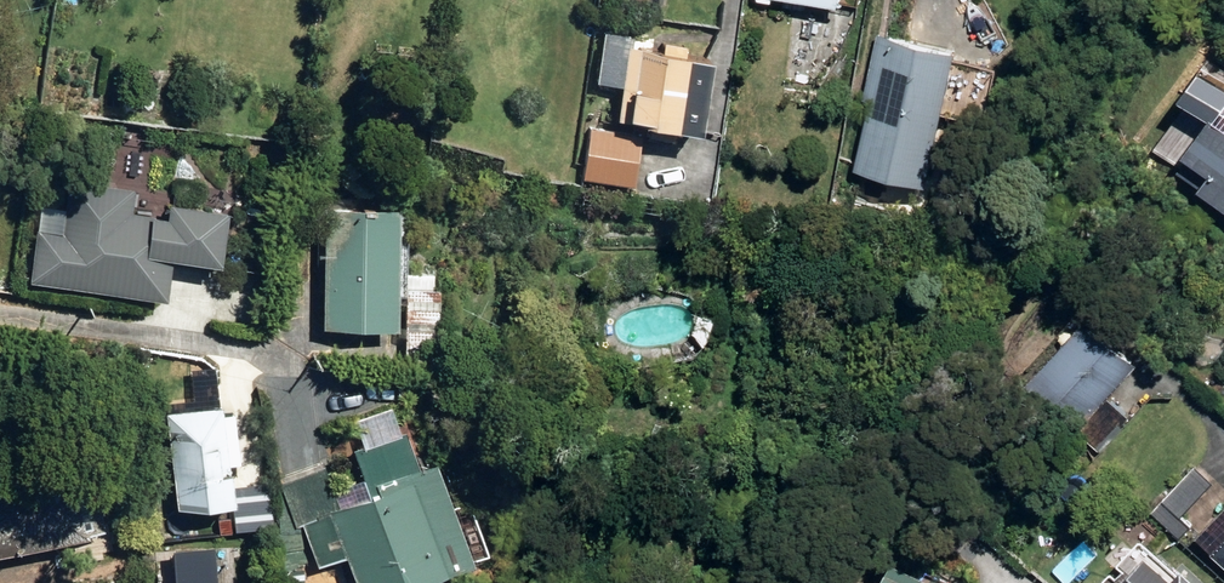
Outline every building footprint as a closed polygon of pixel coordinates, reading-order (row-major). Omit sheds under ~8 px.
[(866,164),(935,180),(964,45),(895,30),(866,164)] [(621,114),(707,126),(718,53),(631,42),(621,114)] [(1223,210),(1223,92),(1197,74),(1177,104),(1209,125),(1183,164),(1206,180),(1197,192),(1223,210)] [(584,177),(635,184),(643,134),(592,126),(584,177)] [(45,225),(37,278),(173,297),(180,250),(229,257),(236,205),(178,197),(176,212),(139,206),(142,185),(75,176),(68,228),(45,225)] [(328,331),(400,331),(400,210),(328,209),(328,331)] [(409,360),(441,360),(441,286),(409,286),(409,360)] [(1029,370),(1082,420),(1138,359),(1085,310),(1029,370)] [(165,414),(175,511),(237,506),(228,409),(165,414)] [(92,540),(91,536),(107,533),(92,455),(0,473),(0,557),(92,540)] [(1197,460),(1165,496),(1183,512),(1215,478),(1197,460)] [(361,582),(413,582),(476,561),(440,461),(353,491),(357,500),(334,508),(361,582)] [(1183,535),(1194,522),(1165,496),(1154,507),(1183,535)] [(1223,553),(1223,532),(1214,542),(1223,553)] [(1185,558),(1177,567),(1150,540),(1117,576),(1124,582),(1211,582),(1185,558)] [(213,549),(174,553),(177,582),(217,582),(213,549)] [(907,554),(893,579),(871,567),(862,582),(959,582),(907,554)]
